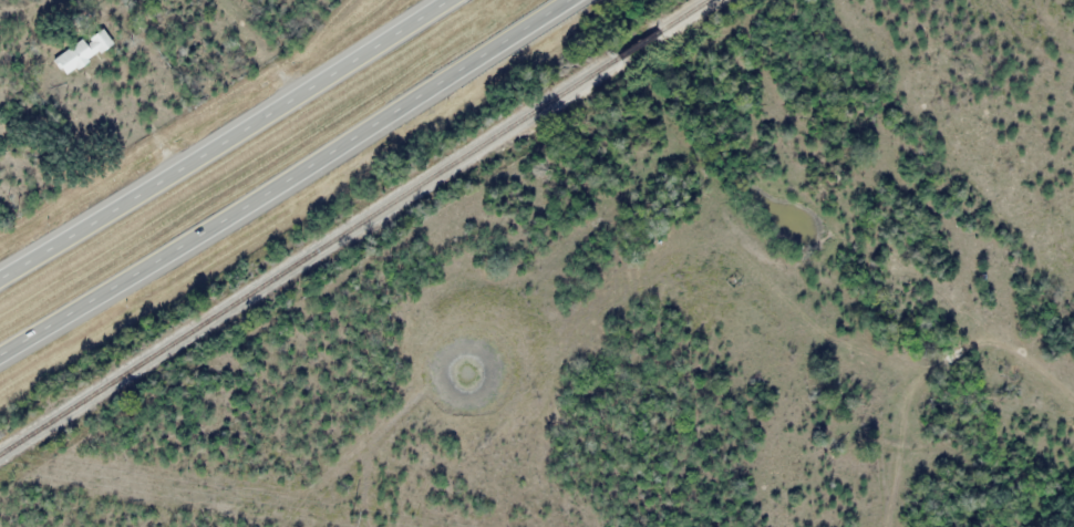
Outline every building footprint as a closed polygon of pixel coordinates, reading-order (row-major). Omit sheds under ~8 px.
[(111,47),(102,29),(50,57),(60,75),(111,47)]
